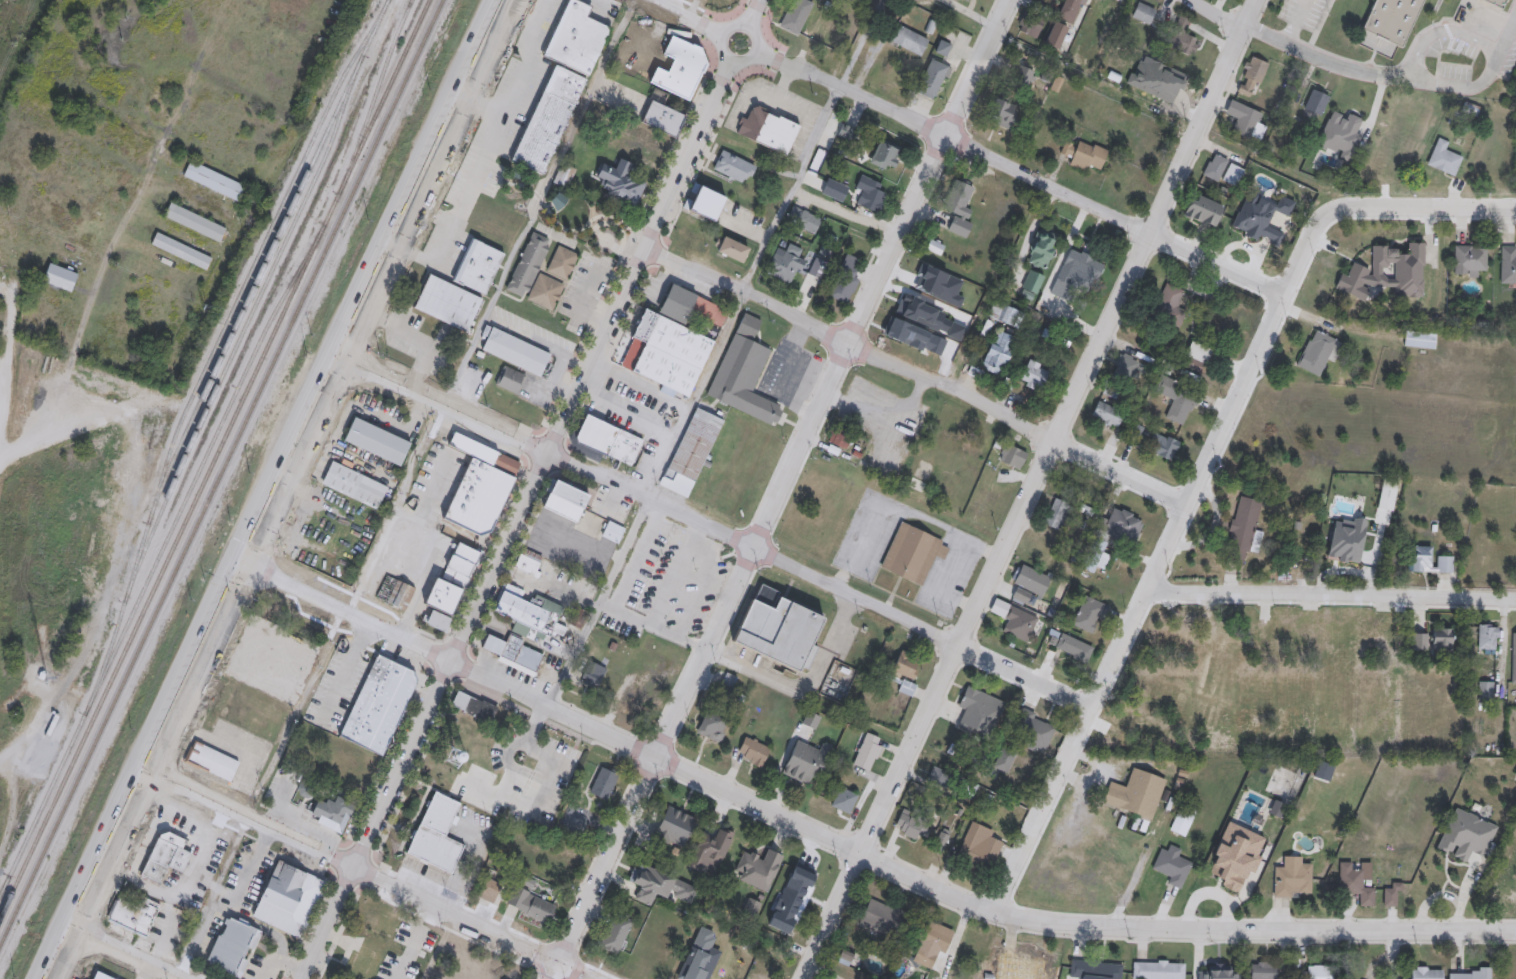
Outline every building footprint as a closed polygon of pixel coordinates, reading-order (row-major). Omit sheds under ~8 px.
[(542,55),(567,0),(578,0),(592,6),(586,18),(610,29),(588,76),(542,55)] [(779,26),(792,0),(807,0),(813,3),(797,35),(779,26)] [(1082,10),(1086,0),(1065,0),(1064,1),(1082,10)] [(1362,28),(1375,0),(1425,0),(1403,47),(1362,28)] [(1503,10),(1507,0),(1477,0),(1503,10)] [(1130,16),(1138,2),(1155,10),(1148,25),(1130,16)] [(1197,40),(1190,56),(1166,45),(1179,16),(1189,20),(1183,33),(1197,40)] [(928,39),(919,56),(888,39),(897,23),(928,39)] [(955,31),(945,55),(935,52),(945,27),(955,31)] [(657,68),(667,73),(675,56),(664,51),(671,37),(691,46),(692,46),(699,49),(704,64),(701,71),(700,71),(687,97),(651,79),(657,68)] [(1236,91),(1251,57),(1267,64),(1252,98),(1236,91)] [(948,65),(935,99),(916,92),(929,58),(948,65)] [(1025,89),(1012,83),(1022,60),(1035,66),(1025,89)] [(544,175),(511,161),(552,64),(585,78),(544,175)] [(1169,100),(1151,95),(1159,66),(1177,71),(1169,100)] [(1303,109),(1312,89),(1328,97),(1319,116),(1303,109)] [(984,121),(991,99),(1017,107),(1009,129),(984,121)] [(651,100),(685,117),(678,131),(680,132),(677,138),(675,137),(675,139),(640,122),(651,100)] [(1236,117),(1225,112),(1230,100),(1261,114),(1249,141),(1229,132),(1236,117)] [(787,155),(737,134),(750,105),(799,126),(787,155)] [(1077,140),(1107,151),(1099,173),(1070,162),(1071,159),(1059,155),(1064,140),(1075,145),(1077,140)] [(1448,145),(1438,140),(1426,168),(1454,179),(1462,160),(1444,153),(1448,145)] [(870,162),(879,142),(899,150),(890,171),(870,162)] [(713,169),(722,150),(755,167),(745,186),(713,169)] [(1337,168),(1292,151),(1287,163),(1332,181),(1337,168)] [(1215,182),(1201,174),(1213,153),(1227,161),(1215,182)] [(245,186),(238,202),(183,177),(190,161),(245,186)] [(1234,187),(1221,180),(1230,163),(1243,170),(1234,187)] [(575,170),(566,189),(553,182),(562,164),(575,170)] [(599,191),(612,167),(643,184),(630,208),(599,191)] [(817,192),(827,174),(849,186),(839,204),(817,192)] [(966,218),(943,209),(955,180),(973,188),(965,208),(970,210),(966,218)] [(714,222),(687,209),(698,185),(725,198),(714,222)] [(860,192),(864,195),(870,185),(886,195),(874,213),(855,201),(860,192)] [(557,212),(551,201),(555,199),(558,193),(569,199),(564,206),(557,212)] [(1212,227),(1182,214),(1192,194),(1221,207),(1212,227)] [(163,217),(170,203),(225,229),(219,243),(163,217)] [(786,220),(793,206),(821,219),(814,234),(786,220)] [(1252,233),(1263,238),(1267,227),(1232,214),(1226,232),(1249,240),(1252,233)] [(948,229),(954,217),(970,226),(964,238),(948,229)] [(539,273),(565,286),(552,312),(507,289),(536,230),(556,240),(539,273)] [(206,271),(151,245),(157,233),(212,259),(206,271)] [(742,264),(718,253),(725,238),(749,250),(742,264)] [(454,281),(472,239),(504,252),(487,294),(454,281)] [(939,255),(926,249),(930,240),(943,246),(939,255)] [(1422,299),(1424,243),(1410,242),(1405,257),(1386,249),(1371,249),(1371,272),(1369,272),(1351,266),(1347,277),(1340,277),(1334,294),(1364,304),(1369,290),(1377,290),(1400,299),(1422,299)] [(566,281),(545,271),(558,245),(579,255),(566,281)] [(1454,275),(1454,246),(1486,247),(1486,276),(1454,275)] [(1501,246),(1515,246),(1515,283),(1501,283),(1501,246)] [(803,261),(791,285),(765,272),(777,247),(803,261)] [(1051,293),(1067,249),(1105,263),(1096,286),(1072,277),(1064,298),(1051,293)] [(827,294),(848,255),(859,261),(851,276),(859,280),(846,304),(827,294)] [(820,279),(809,274),(815,258),(826,263),(820,279)] [(42,283),(48,264),(77,273),(71,292),(42,283)] [(413,308),(428,274),(482,297),(468,331),(413,308)] [(1185,310),(1180,328),(1154,321),(1164,285),(1182,291),(1177,308),(1185,310)] [(658,317),(672,286),(729,311),(721,328),(700,319),(694,333),(658,317)] [(1019,312),(1012,327),(988,316),(994,301),(1019,312)] [(694,333),(716,344),(689,401),(633,375),(647,344),(633,337),(645,311),(658,317),(694,333)] [(707,396),(745,312),(763,320),(753,341),(772,350),(752,394),(782,407),(774,426),(707,396)] [(551,353),(540,376),(482,350),(492,326),(551,353)] [(1297,368),(1312,330),(1341,342),(1334,362),(1327,359),(1320,377),(1297,368)] [(1001,376),(982,369),(997,331),(1015,338),(1001,376)] [(1435,333),(1434,347),(1404,347),(1404,332),(1435,333)] [(1185,355),(1191,342),(1211,351),(1205,364),(1185,355)] [(1127,387),(1110,378),(1122,356),(1139,364),(1127,387)] [(1019,383),(1029,361),(1050,370),(1040,393),(1019,383)] [(496,385),(518,396),(527,375),(505,365),(496,385)] [(1165,418),(1173,401),(1153,392),(1160,375),(1200,393),(1185,427),(1165,418)] [(1091,417),(1098,402),(1124,414),(1117,429),(1091,417)] [(660,484),(697,408),(724,421),(687,498),(660,484)] [(572,441),(584,414),(643,439),(632,466),(572,441)] [(401,466),(343,442),(353,418),(411,442),(401,466)] [(825,443),(833,427),(852,437),(844,452),(825,443)] [(449,447),(472,457),(443,521),(477,537),(490,533),(522,464),(455,433),(449,447)] [(1146,453),(1152,434),(1179,442),(1173,461),(1146,453)] [(1020,471),(998,461),(1005,445),(1027,454),(1020,471)] [(378,509),(322,485),(331,462),(387,486),(378,509)] [(1392,512),(1376,510),(1381,480),(1396,483),(1392,512)] [(579,525),(575,523),(542,508),(555,481),(592,498),(579,525)] [(1259,502),(1244,567),(1223,562),(1238,497),(1259,502)] [(1061,532),(1043,525),(1053,499),(1071,506),(1061,532)] [(1143,520),(1134,547),(1100,535),(1109,508),(1143,520)] [(618,545),(602,537),(609,523),(622,529),(625,530),(618,545)] [(922,586),(880,570),(899,524),(951,545),(944,561),(934,557),(922,586)] [(1103,570),(1096,567),(1093,574),(1081,569),(1095,538),(1107,543),(1102,555),(1109,557),(1103,570)] [(442,578),(464,588),(480,553),(457,543),(442,578)] [(546,558),(537,577),(511,566),(520,546),(524,548),(546,558)] [(1431,548),(1431,573),(1410,573),(1410,548),(1431,548)] [(1452,574),(1436,574),(1436,558),(1452,558),(1452,574)] [(1050,579),(1041,598),(1013,584),(1022,566),(1050,579)] [(436,582),(425,607),(451,619),(462,594),(436,582)] [(732,640),(759,585),(825,618),(811,646),(814,648),(800,675),(732,640)] [(500,591),(491,610),(514,621),(509,632),(537,645),(551,615),(557,618),(562,606),(533,593),(528,604),(500,591)] [(1109,621),(1100,599),(1077,608),(1081,620),(1073,623),(1079,637),(1094,631),(1093,628),(1109,621)] [(1002,633),(1007,620),(989,614),(994,601),(1038,617),(1029,642),(1002,633)] [(430,611),(451,620),(445,633),(425,624),(430,611)] [(268,639),(259,636),(262,626),(246,621),(238,644),(264,653),(268,639)] [(1496,653),(1477,653),(1477,627),(1496,627),(1496,653)] [(1431,651),(1431,630),(1451,630),(1451,651),(1431,651)] [(1055,648),(1063,633),(1093,649),(1084,664),(1055,648)] [(481,651),(535,675),(544,656),(522,646),(523,642),(509,636),(506,644),(488,635),(481,651)] [(1425,636),(1425,650),(1411,650),(1411,636),(1425,636)] [(887,658),(897,662),(900,652),(918,658),(911,681),(882,672),(887,658)] [(416,681),(380,755),(336,733),(371,662),(375,655),(412,673),(416,681)] [(600,685),(603,670),(586,667),(583,681),(600,685)] [(623,685),(615,703),(647,716),(659,686),(632,675),(627,687),(623,685)] [(898,691),(903,680),(916,685),(911,697),(898,691)] [(288,705),(296,690),(279,681),(271,696),(288,705)] [(1003,701),(990,739),(958,728),(965,708),(958,706),(965,687),(1003,701)] [(450,706),(502,730),(510,712),(458,688),(450,706)] [(730,714),(717,742),(696,733),(708,705),(730,714)] [(1055,726),(1045,753),(1008,741),(1020,707),(1035,712),(1033,718),(1055,726)] [(1266,723),(1266,737),(1253,737),(1253,723),(1266,723)] [(884,741),(868,776),(851,768),(866,733),(884,741)] [(736,757),(744,737),(770,749),(761,768),(736,757)] [(193,740),(184,761),(230,783),(240,762),(193,740)] [(808,785),(782,774),(796,741),(818,750),(822,742),(832,746),(818,780),(812,777),(808,785)] [(1017,754),(1005,773),(993,765),(1004,746),(1017,754)] [(1341,769),(1336,785),(1313,778),(1317,762),(1341,769)] [(607,802),(590,794),(602,767),(619,775),(607,802)] [(1164,780),(1150,820),(1102,804),(1110,783),(1125,788),(1131,769),(1164,780)] [(1493,782),(1468,782),(1468,793),(1461,793),(1461,812),(1493,812),(1493,782)] [(849,815),(831,807),(839,787),(858,794),(849,815)] [(312,815),(318,818),(315,825),(342,837),(359,802),(338,792),(333,802),(328,799),(325,806),(318,803),(312,815)] [(433,793),(459,805),(445,835),(465,845),(451,875),(405,853),(433,793)] [(916,839),(895,832),(905,801),(933,810),(925,837),(917,834),(916,839)] [(1195,811),(1184,838),(1169,832),(1179,806),(1195,811)] [(697,819),(686,848),(656,838),(666,808),(697,819)] [(990,873),(956,861),(969,824),(1003,836),(990,873)] [(732,835),(717,878),(689,868),(701,834),(713,838),(716,829),(732,835)] [(157,836),(139,874),(160,883),(169,864),(187,872),(195,854),(192,853),(186,850),(190,841),(168,831),(157,836)] [(947,836),(942,850),(936,848),(940,834),(947,836)] [(1159,849),(1166,852),(1168,846),(1180,851),(1178,858),(1191,863),(1180,890),(1166,885),(1169,877),(1151,870),(1159,849)] [(764,859),(767,850),(783,856),(769,893),(733,879),(744,852),(764,859)] [(278,860),(327,882),(301,939),(252,916),(278,860)] [(1310,861),(1310,897),(1273,896),(1274,868),(1283,868),(1283,861),(1310,861)] [(1371,864),(1371,882),(1365,882),(1365,888),(1373,888),(1373,907),(1358,907),(1358,895),(1338,894),(1338,863),(1371,864)] [(789,899),(806,868),(821,877),(805,907),(789,899)] [(1239,879),(1233,899),(1198,889),(1203,869),(1239,879)] [(493,908),(505,887),(496,882),(494,886),(486,882),(477,900),(493,908)] [(507,907),(515,888),(557,906),(549,924),(507,907)] [(1382,888),(1400,888),(1400,906),(1382,906),(1382,888)] [(141,898),(161,907),(146,939),(107,920),(116,900),(136,909),(141,898)] [(897,940),(859,926),(869,899),(906,912),(897,940)] [(615,956),(598,945),(618,913),(634,924),(615,956)] [(262,933),(240,978),(235,978),(206,964),(231,917),(262,933)] [(908,959),(926,920),(953,932),(935,971),(908,959)] [(1001,973),(1003,951),(1053,955),(1052,977),(1001,973)] [(734,974),(732,978),(690,978),(696,961),(734,974)] [(1122,965),(1121,978),(1070,978),(1071,962),(1122,965)] [(1184,964),(1184,978),(1133,978),(1133,964),(1184,964)] [(1229,964),(1229,978),(1210,978),(1210,964),(1229,964)] [(1276,964),(1276,978),(1251,978),(1251,964),(1276,964)] [(1333,968),(1333,978),(1300,978),(1300,968),(1333,968)] [(1443,969),(1443,978),(1412,978),(1412,969),(1443,969)] [(96,971),(113,978),(93,978),(96,971)] [(1490,972),(1490,978),(1449,978),(1449,971),(1490,972)]
